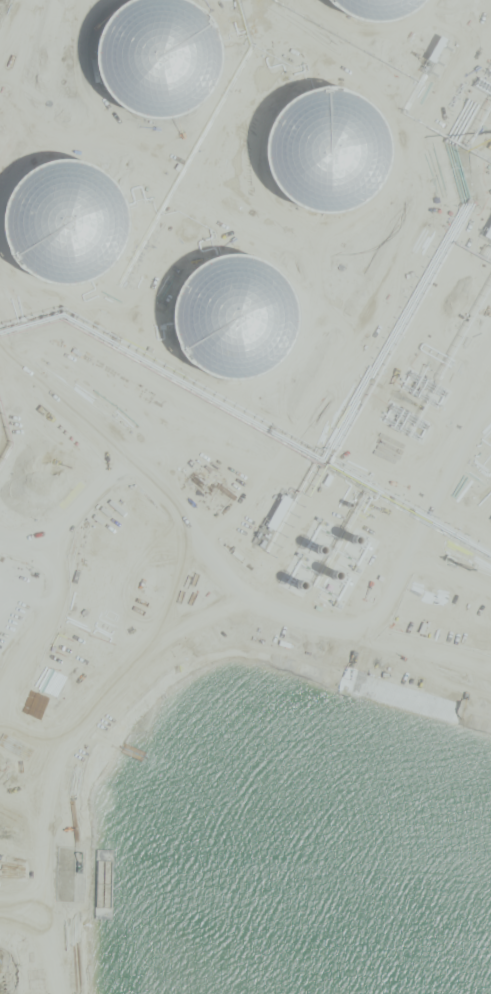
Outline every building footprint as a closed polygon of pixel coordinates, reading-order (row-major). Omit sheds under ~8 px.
[(9,73),(17,54),(0,46),(0,69),(9,73)] [(115,142),(100,137),(94,156),(108,161),(115,142)] [(130,260),(159,238),(146,220),(132,231),(126,223),(111,233),(130,260)] [(163,285),(192,261),(232,309),(203,333),(163,285)] [(75,366),(122,329),(141,353),(94,390),(75,366)] [(151,395),(173,423),(202,400),(180,372),(151,395)] [(53,436),(72,422),(163,538),(145,553),(53,436)] [(204,436),(157,472),(175,496),(222,461),(204,436)] [(180,555),(171,542),(141,565),(120,537),(108,546),(131,578),(114,590),(120,599),(180,555)] [(226,598),(240,591),(223,558),(209,565),(226,598)] [(35,653),(49,654),(52,620),(39,619),(35,653)] [(68,658),(72,623),(57,621),(53,656),(68,658)] [(81,661),(97,664),(103,627),(88,624),(81,661)] [(132,632),(111,628),(104,664),(125,668),(132,632)] [(129,670),(151,673),(156,636),(135,632),(129,670)] [(62,856),(73,856),(73,831),(62,831),(62,856)]
